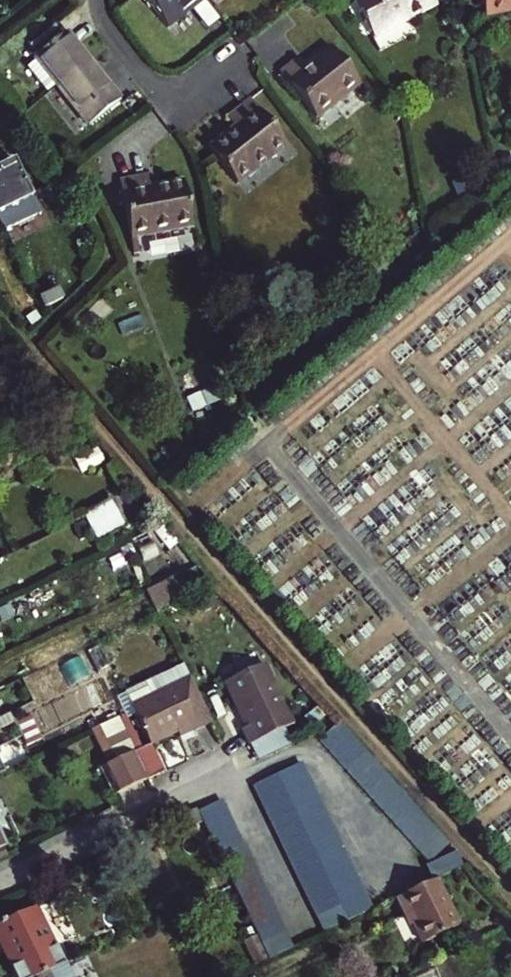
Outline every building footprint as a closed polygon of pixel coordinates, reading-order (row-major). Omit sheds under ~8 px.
[(166,28),(201,0),(143,0),(166,28)] [(375,39),(438,6),(435,0),(355,0),(375,39)] [(489,15),(510,11),(510,0),(486,0),(489,15)] [(48,94),(57,86),(89,61),(65,32),(61,35),(54,26),(31,44),(39,53),(34,57),(36,60),(26,68),(48,94)] [(319,123),(362,86),(333,51),(305,74),(296,63),(280,76),(319,123)] [(57,86),(89,125),(121,99),(89,61),(57,86)] [(250,103),(229,121),(237,130),(210,152),(239,188),(287,149),(250,103)] [(13,163),(0,169),(0,221),(6,232),(39,217),(13,163)] [(143,179),(114,185),(125,244),(187,232),(178,185),(146,192),(143,179)] [(102,509),(112,529),(129,520),(119,501),(118,497),(101,506),(102,509)] [(163,612),(191,599),(183,584),(156,596),(163,612)] [(290,724),(261,664),(222,682),(242,726),(238,729),(245,745),(290,724)] [(207,723),(187,679),(164,689),(157,676),(121,693),(145,745),(173,732),(175,737),(207,723)] [(11,712),(0,717),(0,718),(10,741),(23,735),(19,727),(11,712)] [(133,755),(117,718),(97,727),(115,764),(133,755)] [(34,720),(19,727),(23,735),(28,746),(43,739),(34,720)] [(328,750),(349,731),(341,721),(320,740),(328,750)] [(337,759),(358,741),(349,731),(328,750),(337,759)] [(28,746),(23,735),(10,741),(15,752),(28,746)] [(347,771),(368,752),(358,741),(337,759),(347,771)] [(357,782),(378,763),(368,752),(347,771),(357,782)] [(115,764),(119,770),(128,789),(145,781),(133,755),(115,764)] [(365,792),(387,774),(378,763),(357,782),(365,792)] [(115,764),(100,771),(113,796),(115,796),(128,789),(119,770),(115,764)] [(283,791),(306,780),(300,766),(276,778),(283,791)] [(374,802),(396,783),(387,774),(365,792),(374,802)] [(259,802),(283,791),(276,778),(253,789),(259,802)] [(288,802),(312,791),(306,780),(283,791),(288,802)] [(383,813),(405,794),(396,783),(374,802),(383,813)] [(265,814),(288,802),(283,791),(259,802),(265,814)] [(312,791),(288,802),(294,814),(318,803),(312,791)] [(392,823),(414,804),(405,794),(383,813),(392,823)] [(271,826),(294,814),(288,802),(265,814),(271,826)] [(300,826),(324,815),(318,803),(294,814),(300,826)] [(401,833),(423,814),(414,804),(392,823),(401,833)] [(204,827),(226,817),(220,805),(198,815),(204,827)] [(200,825),(194,813),(176,822),(183,834),(200,825)] [(277,838),(300,826),(294,814),(271,826),(277,838)] [(409,843),(432,824),(423,814),(401,833),(409,843)] [(306,838),(330,827),(324,815),(300,826),(306,838)] [(210,839),(232,829),(226,817),(204,827),(210,839)] [(419,854),(442,835),(432,824),(409,843),(419,854)] [(283,850),(306,838),(300,826),(277,838),(283,850)] [(312,851),(336,839),(330,827),(306,838),(312,851)] [(216,851),(238,841),(232,829),(210,839),(216,851)] [(428,865),(451,845),(442,835),(419,854),(428,865)] [(289,862),(312,851),(306,838),(283,850),(289,862)] [(318,863),(342,852),(336,839),(312,851),(318,863)] [(222,864),(244,853),(238,841),(216,851),(222,864)] [(295,874),(318,863),(312,851),(289,862),(295,874)] [(324,875),(348,864),(342,852),(318,863),(324,875)] [(228,876),(250,865),(244,853),(222,864),(228,876)] [(439,878),(462,867),(455,854),(426,867),(434,881),(439,878)] [(301,887),(324,875),(318,863),(295,874),(301,887)] [(331,888),(354,876),(348,864),(324,875),(331,888)] [(233,888),(256,877),(250,865),(228,876),(233,887),(233,888)] [(307,899),(331,888),(324,875),(301,887),(307,899)] [(336,900),(360,888),(354,876),(331,888),(336,900)] [(239,901),(262,889),(256,877),(233,888),(239,901)] [(413,913),(426,942),(462,926),(439,878),(434,881),(399,898),(408,916),(413,913)] [(313,911),(336,900),(331,888),(307,899),(313,911)] [(343,913),(367,901),(360,888),(336,900),(343,913)] [(245,913),(268,902),(262,889),(239,901),(245,913)] [(319,924),(343,913),(336,900),(313,911),(319,924)] [(372,911),(367,901),(343,913),(348,922),(372,911)] [(251,925),(274,914),(268,902),(245,913),(251,925)] [(37,910),(0,928),(0,949),(14,976),(42,976),(64,967),(37,910)] [(324,934),(348,922),(343,913),(319,924),(324,934)] [(257,937),(279,926),(274,914),(251,925),(256,936),(257,937)] [(263,950),(286,939),(279,926),(257,937),(263,950)] [(257,937),(256,936),(240,943),(252,968),(268,960),(263,950),(257,937)] [(268,960),(291,949),(286,939),(263,950),(268,960)] [(64,967),(42,976),(69,976),(64,967)]
